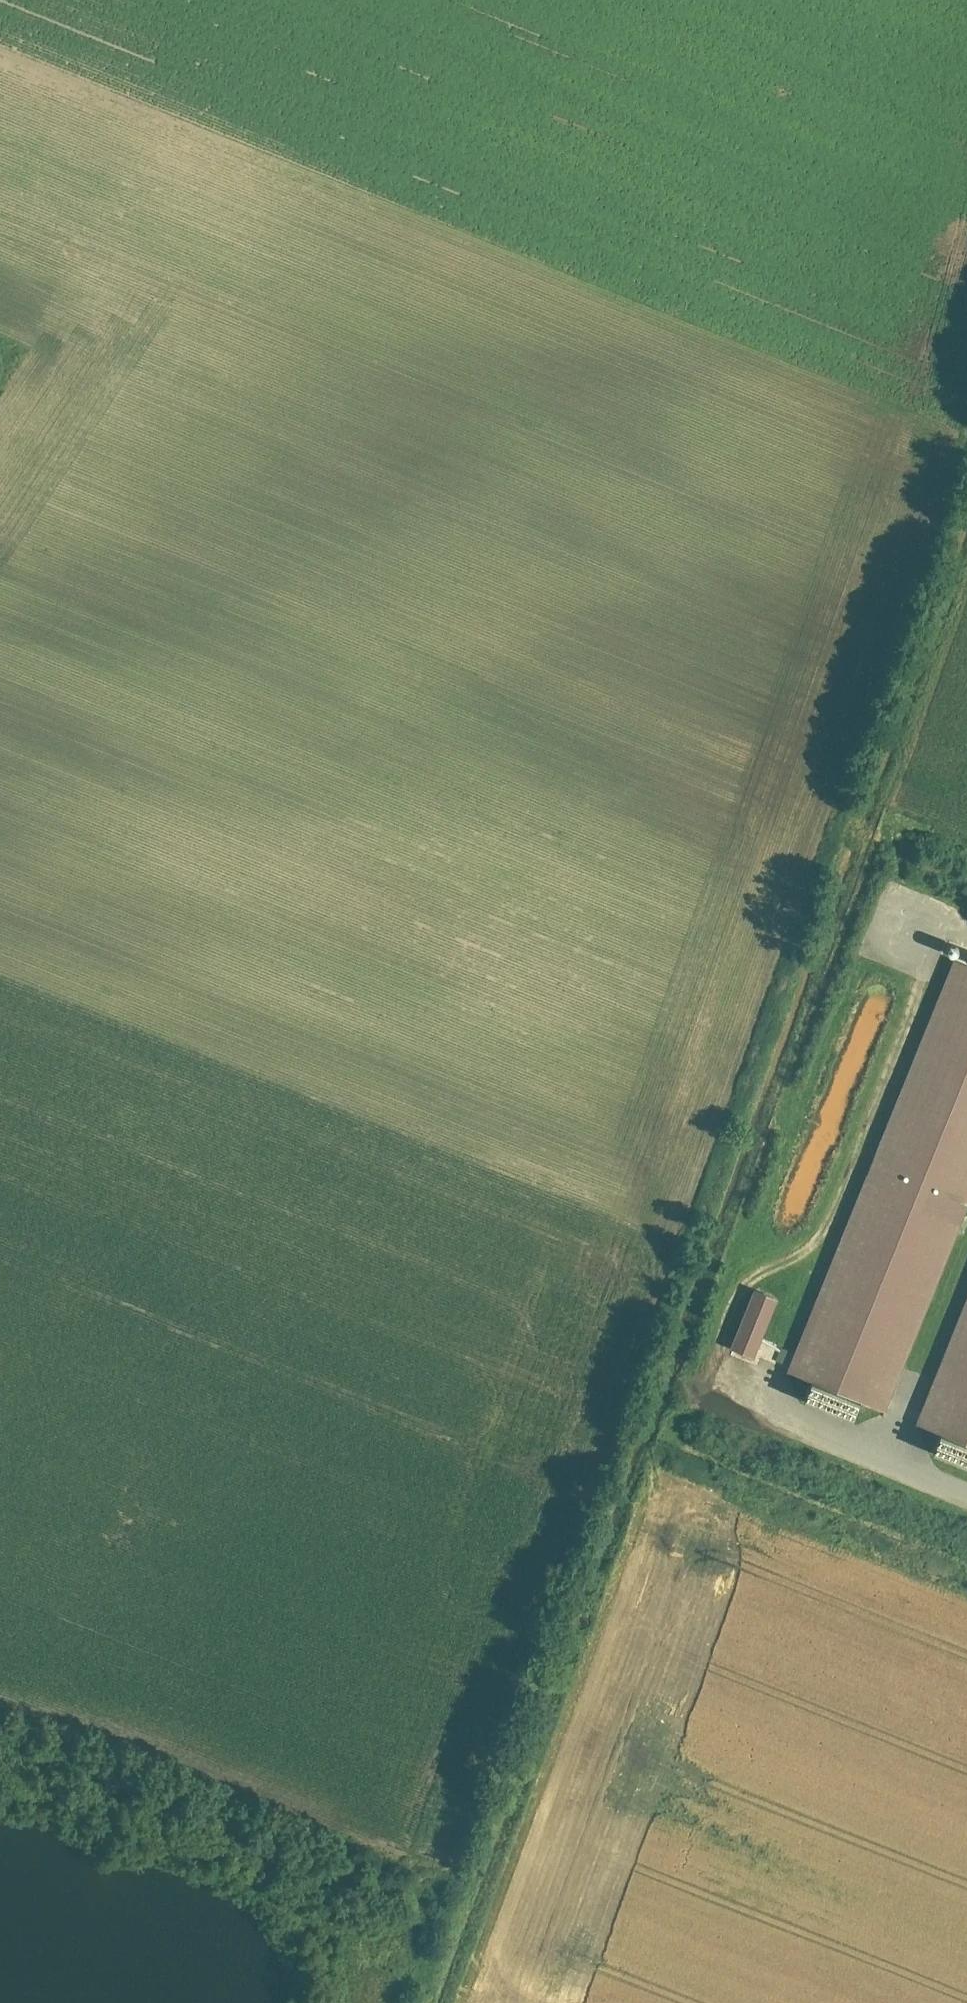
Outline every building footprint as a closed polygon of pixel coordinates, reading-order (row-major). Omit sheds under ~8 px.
[(956,959),(791,1365),(879,1400),(966,1188),(966,963),(956,959)] [(774,1291),(746,1282),(723,1347),(751,1357),(774,1291)] [(917,1423),(966,1443),(966,1299),(917,1423)]
